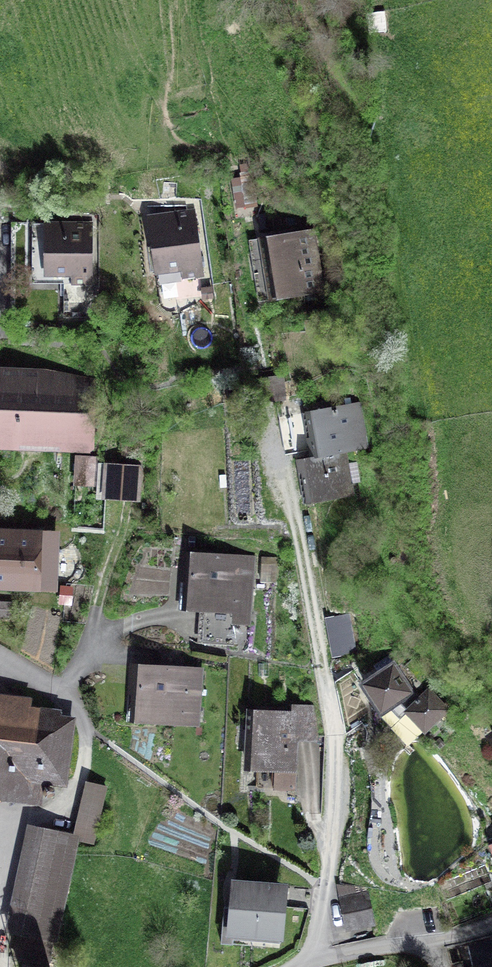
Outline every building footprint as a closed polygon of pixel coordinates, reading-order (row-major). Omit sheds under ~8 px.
[(150,217),(157,273),(180,269),(182,279),(200,276),(191,211),(150,217)] [(34,259),(34,223),(16,223),(16,259),(34,259)] [(34,259),(34,275),(47,275),(72,275),(72,284),(88,284),(89,224),(34,223),(34,259)] [(255,246),(264,298),(319,289),(311,237),(255,246)] [(34,259),(16,259),(16,307),(47,307),(47,275),(34,275),(34,259)] [(70,302),(70,317),(88,317),(88,302),(70,302)] [(21,451),(22,441),(91,444),(93,385),(40,383),(41,373),(44,373),(45,356),(30,355),(29,371),(11,370),(12,356),(0,356),(0,450),(21,451)] [(357,402),(308,412),(317,457),(341,452),(366,448),(357,402)] [(349,497),(341,452),(317,457),(296,461),(304,505),(349,497)] [(78,464),(76,484),(96,486),(98,466),(78,464)] [(109,469),(107,497),(137,499),(139,471),(109,469)] [(35,579),(34,585),(54,586),(55,535),(35,534),(35,540),(0,539),(0,578),(35,579)] [(205,601),(202,645),(233,648),(235,626),(250,627),(255,560),(188,555),(185,599),(205,601)] [(13,618),(13,603),(0,603),(0,618),(13,618)] [(353,651),(352,613),(331,614),(332,652),(353,651)] [(137,667),(133,712),(153,714),(153,719),(200,722),(204,671),(188,670),(189,653),(158,651),(157,668),(137,667)] [(396,665),(367,685),(385,712),(402,701),(429,731),(450,712),(408,666),(401,673),(396,665)] [(13,797),(13,798),(40,802),(42,783),(60,785),(61,781),(63,781),(69,723),(64,715),(0,708),(0,795),(13,797)] [(251,714),(248,769),(264,770),(263,789),(295,791),(297,751),(292,746),(292,739),(317,740),(318,734),(312,710),(293,708),(293,716),(251,714)] [(77,838),(96,844),(111,794),(92,788),(77,838)] [(23,931),(55,937),(75,839),(44,832),(23,931)] [(234,882),(229,932),(281,937),(283,906),(271,885),(234,882)] [(343,897),(348,927),(373,922),(367,893),(343,897)]
